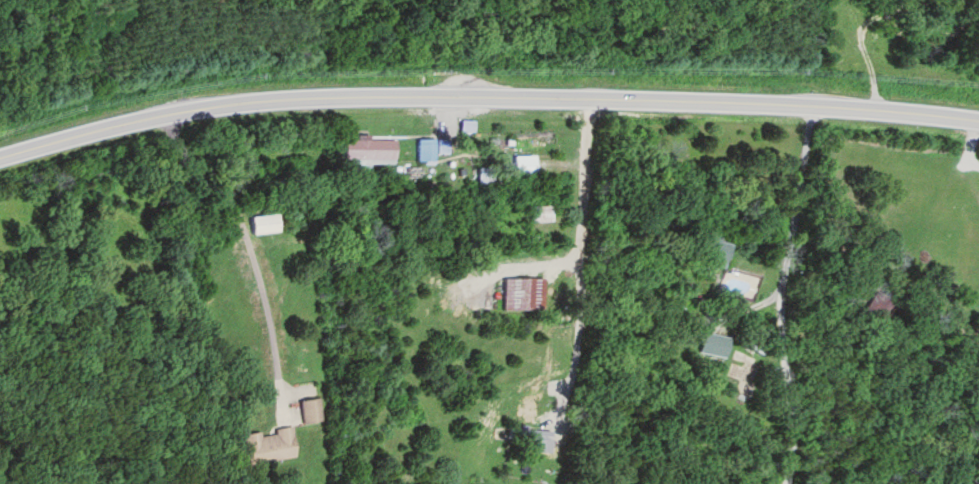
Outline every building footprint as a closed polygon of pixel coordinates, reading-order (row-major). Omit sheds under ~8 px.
[(418,140),(418,163),(435,163),(435,140),(418,140)] [(396,141),(348,141),(348,159),(396,159),(396,141)] [(536,179),(536,156),(514,156),(514,168),(478,168),(478,188),(501,188),(501,179),(536,179)] [(530,223),(552,223),(552,206),(530,206),(530,223)] [(278,234),(278,216),(251,216),(251,234),(278,234)] [(758,275),(726,266),(732,243),(708,237),(699,273),(755,287),(758,275)] [(504,279),(504,311),(544,311),(544,279),(504,279)] [(727,358),(730,337),(704,334),(701,354),(727,358)] [(303,425),(321,423),(319,399),(300,401),(303,425)] [(244,436),(248,466),(297,459),(292,427),(273,430),(274,435),(260,437),(259,433),(244,436)]
